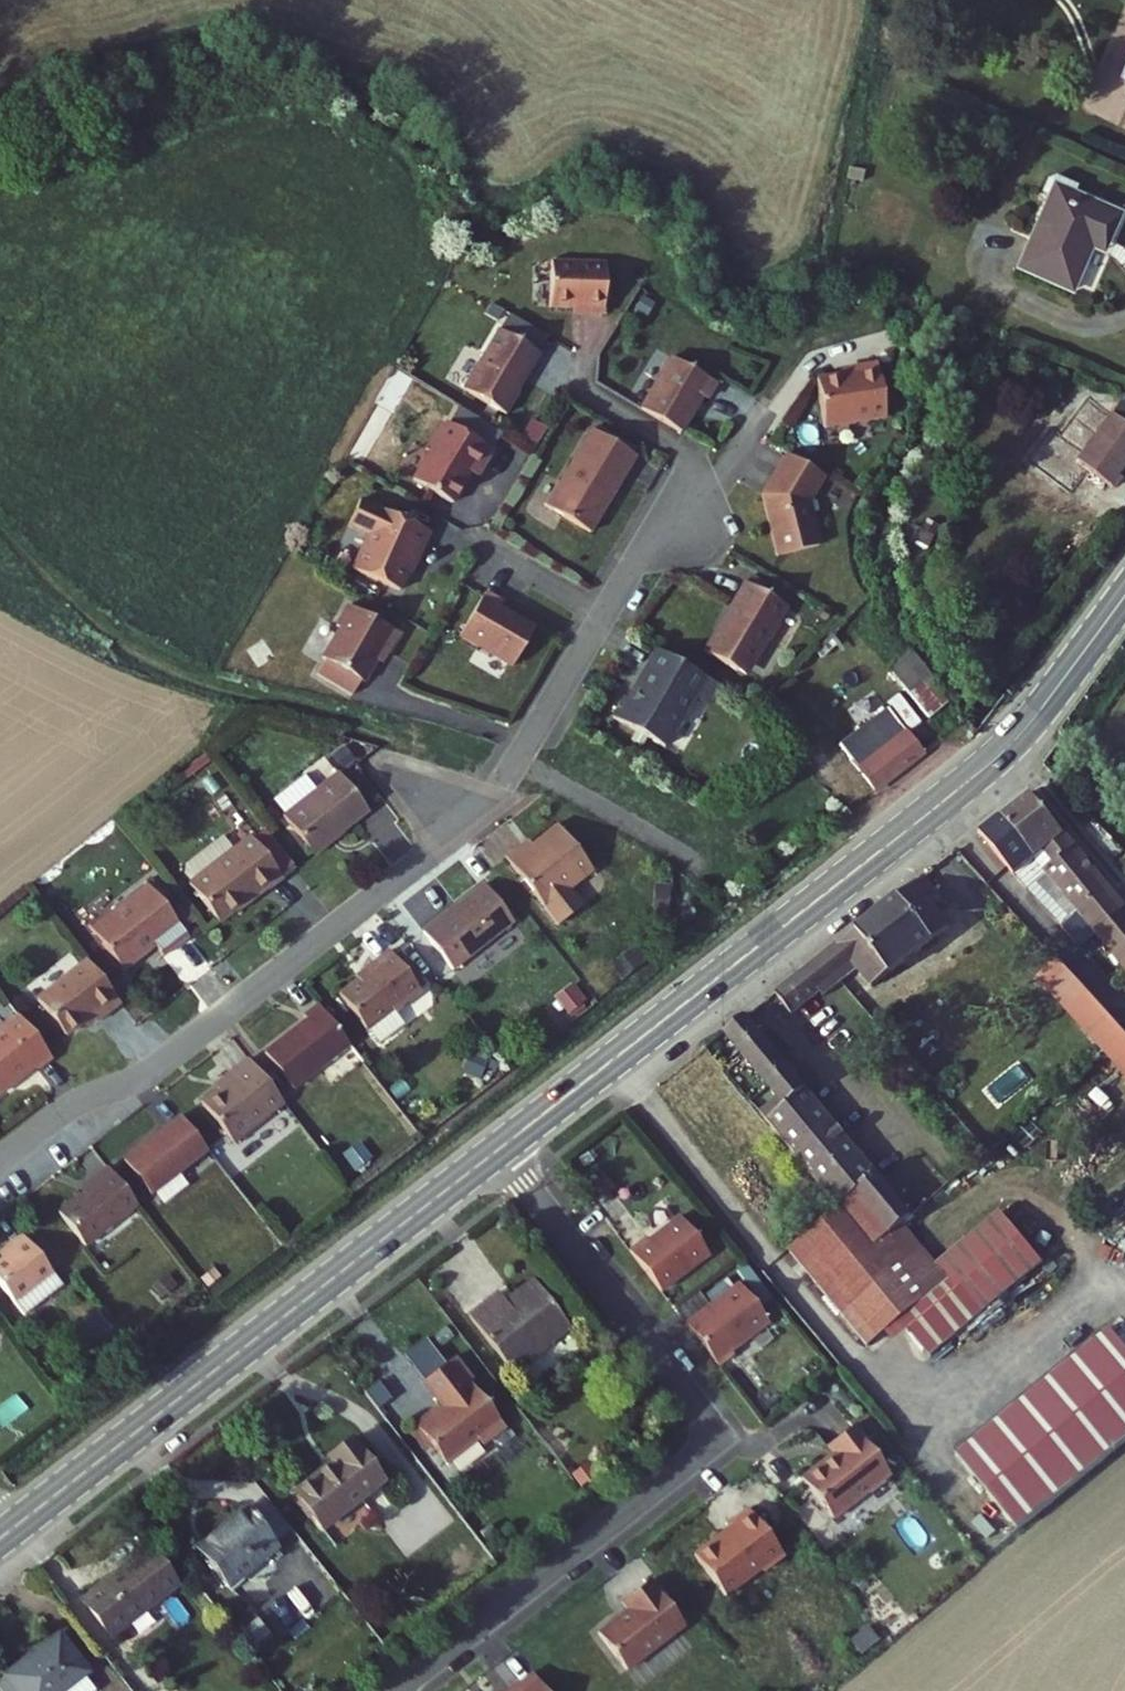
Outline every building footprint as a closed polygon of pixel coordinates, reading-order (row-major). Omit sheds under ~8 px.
[(1049,218),(1013,287),(1067,313),(1095,258),(1109,266),(1123,237),(1075,214),(1082,202),(1052,187),(1038,214),(1049,218)] [(588,264),(534,263),(534,308),(571,308),(571,314),(588,314),(588,264)] [(523,355),(485,332),(450,392),(492,416),(505,393),(502,391),(523,355)] [(701,383),(657,358),(628,410),(667,433),(687,397),(692,399),(701,383)] [(871,415),(861,362),(840,366),(841,372),(801,379),(810,427),(871,415)] [(478,452),(432,425),(398,483),(438,506),(456,474),(463,479),(478,452)] [(1036,470),(1073,490),(1104,514),(1124,486),(1124,447),(1109,436),(1107,439),(1089,426),(1063,461),(1050,452),(1036,470)] [(579,433),(535,511),(578,536),(623,458),(579,433)] [(812,473),(774,453),(752,495),(765,557),(807,548),(798,504),(812,473)] [(1036,470),(1020,493),(1053,515),(1073,490),(1036,470)] [(334,528),(353,537),(337,571),(385,593),(393,574),(399,562),(403,564),(416,535),(346,502),(334,528)] [(397,576),(403,564),(399,562),(393,574),(397,576)] [(761,622),(771,604),(730,582),(719,602),(722,604),(714,619),(711,618),(692,653),(725,671),(737,667),(751,641),(756,640),(765,624),(761,622)] [(490,605),(473,595),(448,639),(500,669),(523,630),(487,610),(490,605)] [(385,637),(335,609),(323,630),(326,632),(309,662),(350,686),(370,652),(374,655),(385,637)] [(693,679),(645,651),(634,671),(636,673),(619,702),(612,698),(601,717),(653,747),(682,698),(693,679)] [(941,696),(924,672),(903,687),(921,711),(941,696)] [(707,687),(693,679),(682,698),(696,706),(707,687)] [(862,784),(908,747),(887,720),(841,756),(862,784)] [(337,790),(329,780),(304,801),(294,788),(263,813),(304,865),(361,822),(359,819),(337,790)] [(349,781),(337,790),(359,819),(371,810),(349,781)] [(1124,970),(1124,928),(1018,793),(990,814),(1081,931),(1116,977),(1124,970)] [(1012,886),(1065,945),(1081,931),(990,814),(968,832),(1012,886)] [(558,892),(579,875),(543,829),(511,855),(508,851),(495,860),(548,927),(571,909),(558,892)] [(260,900),(275,886),(239,843),(219,860),(207,870),(196,857),(172,877),(172,884),(211,931),(255,893),(260,900)] [(209,847),(196,857),(207,870),(219,860),(209,847)] [(925,908),(936,899),(916,875),(905,884),(903,882),(826,943),(846,969),(858,986),(939,927),(925,908)] [(445,968),(506,921),(479,884),(417,932),(445,968)] [(152,968),(179,945),(134,890),(77,936),(109,977),(139,953),(152,968)] [(846,969),(826,943),(795,967),(760,995),(780,1018),(815,992),(846,969)] [(414,991),(383,951),(368,963),(370,965),(332,995),(359,1029),(385,1008),(387,1011),(414,991)] [(1124,1088),(1124,1060),(1116,1050),(1040,961),(1025,975),(1122,1090),(1124,1088)] [(79,1022),(85,1030),(108,1012),(74,970),(24,1009),(52,1044),(79,1022)] [(579,980),(558,990),(569,1013),(590,1003),(579,980)] [(288,1090),(345,1048),(312,1006),(299,1017),(302,1022),(261,1055),(288,1090)] [(754,1042),(733,1016),(713,1032),(733,1058),(754,1042)] [(21,1075),(23,1078),(39,1065),(7,1024),(0,1029),(0,1092),(21,1075)] [(776,1071),(754,1042),(733,1058),(756,1087),(776,1071)] [(1116,1050),(1124,1060),(1124,1042),(1116,1050)] [(276,1105),(241,1061),(217,1080),(220,1083),(193,1104),(225,1145),(276,1105)] [(915,1242),(895,1219),(867,1185),(776,1071),(756,1087),(762,1095),(828,1178),(838,1192),(846,1201),(909,1281),(923,1299),(889,1324),(922,1366),(1030,1276),(985,1218),(931,1263),(915,1242)] [(762,1095),(743,1109),(820,1206),(838,1192),(828,1178),(762,1095)] [(201,1150),(174,1116),(117,1160),(145,1195),(201,1150)] [(87,1250),(137,1209),(105,1167),(89,1179),(95,1188),(60,1215),(87,1250)] [(877,1307),(909,1281),(846,1201),(838,1192),(820,1206),(775,1242),(772,1245),(848,1344),(883,1315),(877,1307)] [(648,1294),(696,1256),(667,1219),(633,1242),(632,1242),(617,1254),(648,1294)] [(64,1283),(23,1232),(9,1243),(13,1248),(0,1258),(0,1279),(26,1313),(64,1283)] [(724,1283),(672,1324),(705,1364),(719,1354),(716,1351),(754,1321),(724,1283)] [(498,1377),(553,1338),(520,1291),(492,1311),(485,1300),(457,1319),(498,1377)] [(1081,1358),(1124,1414),(1124,1365),(1104,1339),(1081,1358)] [(1124,1450),(1124,1414),(1081,1358),(951,1461),(1013,1539),(1124,1450)] [(462,1396),(468,1393),(444,1363),(414,1386),(436,1414),(427,1420),(422,1415),(402,1431),(431,1468),(462,1444),(469,1453),(493,1435),(462,1396)] [(847,1429),(822,1449),(830,1459),(819,1469),(817,1466),(796,1483),(827,1522),(884,1476),(867,1455),(868,1455),(847,1429)] [(315,1531),(375,1486),(342,1441),(321,1457),(325,1464),(287,1495),(315,1531)] [(273,1553),(243,1511),(193,1550),(224,1591),(273,1553)] [(779,1558),(743,1513),(724,1529),(728,1533),(708,1547),(707,1545),(689,1559),(722,1599),(756,1572),(759,1575),(779,1558)] [(116,1627),(167,1587),(139,1552),(75,1604),(107,1643),(120,1633),(116,1627)] [(641,1583),(613,1605),(620,1613),(587,1639),(616,1675),(676,1628),(641,1583)] [(52,1637),(0,1677),(0,1682),(7,1690),(85,1690),(75,1678),(79,1674),(52,1637)] [(522,1671),(496,1690),(537,1690),(522,1671)]
